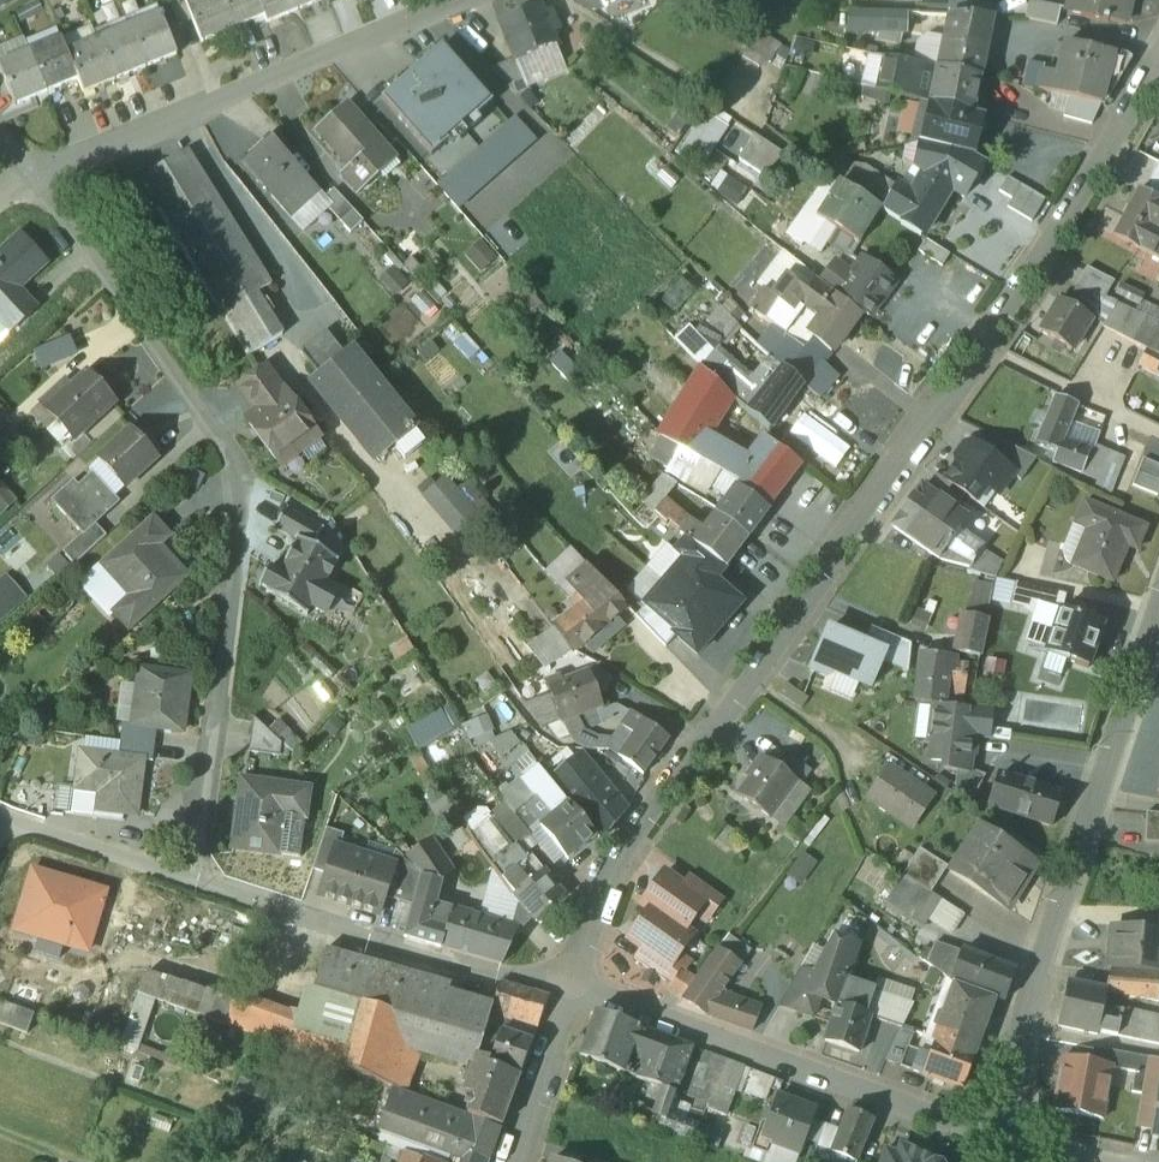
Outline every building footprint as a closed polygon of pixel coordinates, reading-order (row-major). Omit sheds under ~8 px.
[(179,25),(192,19),(185,2),(184,0),(169,0),(179,25)] [(185,2),(192,19),(201,41),(233,28),(221,0),(189,0),(185,2)] [(233,28),(264,15),(258,0),(221,0),(233,28)] [(264,15),(267,22),(298,10),(294,0),(258,0),(264,15)] [(298,10),(322,0),(294,0),(298,10)] [(605,8),(625,0),(601,0),(605,8)] [(1067,12),(1108,21),(1108,19),(1125,23),(1130,0),(1070,0),(1067,12)] [(1061,7),(1030,1),(1026,18),(1057,25),(1061,7)] [(539,7),(498,22),(514,58),(516,63),(517,62),(554,46),(550,34),(544,19),(539,7)] [(906,15),(847,13),(846,31),(906,33),(906,15)] [(160,15),(129,28),(145,68),(177,55),(160,15)] [(944,40),(986,50),(993,18),(949,15),(944,40)] [(551,17),(544,19),(550,34),(557,32),(551,17)] [(71,47),(96,37),(91,25),(66,36),(71,47)] [(129,28),(97,40),(114,80),(145,68),(129,28)] [(756,116),(793,51),(757,31),(721,97),(756,116)] [(61,40),(29,53),(46,93),(77,80),(66,53),(61,40)] [(114,80),(97,40),(66,53),(77,80),(83,93),(114,80)] [(986,50),(944,40),(938,69),(939,69),(980,78),(986,50)] [(1128,57),(1065,42),(1057,75),(1042,72),(1037,90),(1052,94),(1068,97),(1101,104),(1108,77),(1116,79),(1128,57)] [(492,104),(441,45),(382,97),(434,155),(492,104)] [(554,46),(517,62),(526,85),(564,68),(554,46)] [(619,63),(602,49),(594,59),(611,73),(619,63)] [(0,65),(0,70),(15,105),(46,93),(29,53),(0,65)] [(514,58),(489,69),(516,96),(528,91),(526,85),(517,62),(516,63),(514,58)] [(895,60),(884,58),(877,91),(887,93),(897,95),(900,83),(910,85),(914,64),(895,60)] [(939,69),(938,69),(931,104),(973,114),(980,78),(939,69)] [(887,93),(877,91),(875,102),(885,104),(887,93)] [(1068,97),(1052,94),(1049,107),(1058,109),(1060,106),(1066,108),(1068,97)] [(1101,104),(1068,97),(1066,108),(1063,116),(1092,124),(1101,104)] [(922,101),(911,146),(921,144),(931,104),(922,101)] [(392,154),(347,103),(316,130),(349,168),(342,174),(358,193),(381,173),(376,168),(392,154)] [(973,114),(931,104),(921,144),(972,156),(982,117),(973,114)] [(709,162),(727,124),(703,113),(686,151),(709,162)] [(534,141),(515,119),(439,188),(459,210),(534,141)] [(719,145),(767,174),(783,149),(734,120),(719,145)] [(316,188),(301,171),(271,138),(244,164),(259,180),(260,179),(274,194),(273,195),(289,213),(316,188)] [(951,189),(965,199),(986,165),(972,156),(921,144),(917,169),(925,173),(951,189)] [(272,286),(187,151),(140,180),(159,211),(250,357),(284,336),(258,295),(272,286)] [(1158,163),(1145,192),(1158,198),(1158,163)] [(894,189),(864,169),(851,167),(841,184),(878,208),(878,209),(920,236),(937,209),(938,209),(951,189),(925,173),(911,195),(894,189)] [(1012,199),(1021,185),(1008,177),(999,191),(1012,199)] [(159,211),(140,180),(127,189),(146,220),(159,211)] [(878,208),(841,184),(817,216),(818,217),(834,227),(857,241),(878,209),(878,208)] [(1030,221),(1043,199),(1021,185),(1012,199),(1007,207),(1030,221)] [(352,211),(333,189),(321,200),(340,222),(352,211)] [(1138,190),(1124,216),(1149,229),(1150,227),(1158,209),(1158,201),(1138,190)] [(1150,227),(1158,232),(1158,231),(1158,209),(1150,227)] [(1149,229),(1124,216),(1114,236),(1139,248),(1149,229)] [(808,234),(804,241),(819,251),(826,241),(826,240),(834,227),(818,217),(808,234)] [(795,226),(788,236),(800,246),(804,241),(808,234),(795,226)] [(857,241),(834,227),(826,240),(826,241),(849,255),(857,241)] [(1139,248),(1155,257),(1158,249),(1158,232),(1150,227),(1149,229),(1139,248)] [(0,249),(0,321),(10,332),(33,311),(16,292),(48,264),(19,232),(0,249)] [(485,241),(471,247),(479,266),(493,260),(485,241)] [(377,274),(399,291),(414,273),(392,255),(377,274)] [(864,259),(851,277),(833,263),(820,281),(868,317),(894,282),(864,259)] [(1114,281),(1087,268),(1077,285),(1104,298),(1114,281)] [(859,316),(812,280),(805,289),(785,274),(769,295),(776,300),(765,321),(770,324),(779,329),(784,333),(797,317),(803,310),(817,320),(806,335),(812,340),(828,352),(831,354),(842,340),(841,339),(859,316)] [(1104,298),(1077,285),(1067,303),(1091,318),(1104,298)] [(1116,295),(1138,306),(1136,312),(1158,322),(1158,309),(1142,301),(1144,297),(1121,286),(1116,295)] [(769,295),(766,294),(755,314),(765,321),(776,300),(769,295)] [(1067,303),(1061,300),(1040,333),(1071,351),(1091,318),(1067,303)] [(1103,328),(1149,351),(1152,346),(1157,349),(1158,346),(1158,322),(1136,312),(1117,304),(1103,328)] [(674,339),(701,367),(719,348),(739,327),(720,307),(695,331),(687,325),(674,339)] [(812,340),(804,350),(784,333),(779,329),(770,324),(756,344),(768,357),(801,386),(820,362),(828,352),(812,340)] [(326,332),(302,352),(323,378),(348,359),(326,332)] [(71,333),(34,349),(43,369),(79,353),(71,333)] [(1158,346),(1157,349),(1152,346),(1149,351),(1140,364),(1158,375),(1158,346)] [(768,357),(753,376),(719,348),(701,367),(732,397),(756,417),(759,419),(770,429),(801,386),(768,357)] [(323,378),(315,385),(375,459),(394,444),(414,428),(354,354),(348,359),(323,378)] [(820,362),(802,385),(818,397),(837,377),(820,362)] [(668,374),(660,365),(637,375),(619,392),(662,439),(694,457),(708,433),(716,419),(682,399),(689,387),(668,374)] [(284,391),(266,367),(239,387),(257,411),(284,391)] [(732,397),(701,367),(689,387),(682,399),(716,419),(721,413),(732,397)] [(88,371),(71,387),(65,381),(41,402),(60,424),(73,437),(75,440),(116,402),(88,371)] [(318,438),(284,391),(257,411),(249,417),(283,463),(318,438)] [(756,417),(732,397),(721,413),(745,431),(748,427),(756,417)] [(1076,407),(1055,397),(1035,444),(1057,452),(1063,438),(1076,407)] [(759,419),(756,417),(748,427),(759,435),(764,428),(757,422),(759,419)] [(3,418),(0,421),(0,444),(15,430),(3,418)] [(60,424),(51,433),(63,447),(73,437),(60,424)] [(130,428),(97,458),(98,460),(125,488),(158,458),(130,428)] [(414,428),(394,444),(406,459),(426,443),(414,428)] [(725,443),(708,433),(694,457),(711,467),(725,443)] [(1077,443),(1063,438),(1057,452),(1053,461),(1068,467),(1077,443)] [(694,457),(662,439),(645,463),(666,474),(665,476),(677,483),(681,475),(709,491),(712,487),(729,498),(737,487),(739,483),(694,457)] [(765,439),(755,452),(763,458),(764,458),(773,445),(765,439)] [(1036,459),(997,439),(987,454),(1014,473),(1012,475),(1020,481),(1036,459)] [(752,460),(725,443),(711,467),(739,483),(752,460)] [(1109,456),(1077,443),(1068,467),(1100,479),(1109,456)] [(987,454),(972,444),(964,445),(956,457),(957,464),(944,482),(965,497),(975,504),(987,487),(998,495),(1012,475),(1014,473),(987,454)] [(773,445),(764,458),(763,458),(758,464),(746,483),(772,503),(800,466),(773,445)] [(125,488),(98,460),(89,468),(92,472),(115,497),(125,488)] [(1145,460),(1135,486),(1158,496),(1158,465),(1145,460)] [(115,497),(92,472),(78,485),(73,480),(51,500),(82,534),(83,536),(96,524),(120,502),(115,497)] [(488,527),(445,477),(423,496),(467,547),(488,527)] [(944,482),(938,477),(928,492),(955,510),(965,497),(944,482)] [(0,482),(0,511),(15,502),(3,480),(0,482)] [(768,510),(737,487),(729,498),(715,515),(747,538),(768,510)] [(928,492),(922,488),(895,528),(940,560),(961,530),(948,521),(955,510),(928,492)] [(678,509),(652,489),(640,503),(644,505),(642,507),(666,526),(667,524),(668,523),(678,509)] [(1146,527),(1084,501),(1075,523),(1089,529),(1073,566),(1112,582),(1123,555),(1118,553),(1122,543),(1137,549),(1146,527)] [(323,530),(287,509),(288,508),(286,507),(274,528),(276,529),(276,528),(296,540),(297,538),(313,547),(323,530)] [(691,520),(678,509),(668,523),(680,533),(681,533),(691,520)] [(715,515),(704,531),(691,520),(681,533),(680,533),(680,534),(687,539),(725,568),(748,538),(747,538),(715,515)] [(156,520),(105,566),(134,598),(116,614),(130,630),(166,598),(159,591),(182,571),(161,548),(172,538),(156,520)] [(96,524),(83,536),(82,534),(62,551),(74,565),(106,536),(96,524)] [(961,530),(940,560),(972,567),(985,548),(961,530)] [(297,540),(279,572),(271,568),(272,567),(270,566),(259,586),(260,587),(261,586),(268,590),(268,591),(267,590),(266,592),(307,616),(308,614),(307,613),(311,607),(324,614),(338,590),(325,583),(336,563),(337,563),(338,562),(313,547),(297,538),(296,540),(297,540)] [(725,568),(687,539),(676,552),(684,559),(685,558),(686,558),(687,558),(714,581),(725,568)] [(573,552),(559,566),(564,572),(562,574),(572,584),(588,567),(573,552)] [(684,559),(664,583),(718,630),(741,604),(714,581),(687,558),(686,558),(685,558),(684,559)] [(626,606),(588,567),(572,584),(570,585),(582,597),(576,602),(582,607),(553,627),(570,651),(582,643),(592,655),(619,629),(611,620),(626,606)] [(29,594),(6,572),(0,578),(0,623),(29,594)] [(967,611),(988,616),(995,585),(975,580),(967,611)] [(718,630),(664,583),(645,605),(676,632),(674,634),(675,636),(697,654),(718,630)] [(1066,595),(1035,587),(1031,604),(1060,611),(1061,609),(1062,610),(1066,595)] [(676,632),(645,605),(636,616),(665,647),(675,636),(674,634),(676,632)] [(1062,610),(1061,609),(1060,611),(1047,649),(1067,656),(1066,660),(1088,668),(1097,642),(1095,641),(1101,623),(1062,610)] [(982,618),(962,614),(954,651),(979,656),(987,619),(982,618)] [(494,619),(481,628),(490,640),(503,631),(494,619)] [(553,627),(529,645),(546,668),(570,651),(553,627)] [(911,644),(871,627),(864,645),(884,654),(881,661),(908,673),(911,644)] [(864,645),(828,630),(810,671),(825,677),(834,673),(870,688),(881,661),(884,654),(864,645)] [(951,656),(919,653),(914,703),(933,704),(945,705),(946,697),(949,671),(951,656)] [(189,676),(139,669),(133,722),(132,726),(154,728),(155,726),(158,727),(182,730),(189,676)] [(966,673),(949,671),(946,697),(962,700),(966,673)] [(591,673),(565,683),(563,676),(548,682),(553,695),(564,720),(603,706),(591,673)] [(810,702),(788,687),(780,697),(802,713),(810,702)] [(553,695),(526,708),(541,729),(564,720),(553,695)] [(969,710),(945,706),(945,705),(933,704),(929,743),(931,743),(947,745),(944,762),(944,769),(957,771),(969,773),(969,770),(973,738),(965,738),(969,710)] [(616,705),(605,708),(608,718),(621,716),(627,710),(616,705)] [(991,711),(969,709),(966,735),(988,737),(991,711)] [(474,747),(498,735),(487,713),(463,724),(474,747)] [(643,721),(631,713),(622,726),(624,727),(633,734),(643,721)] [(577,728),(574,718),(566,720),(572,736),(582,733),(580,727),(577,728)] [(284,745),(256,719),(251,754),(283,758),(284,745)] [(133,722),(123,721),(121,740),(155,744),(158,727),(155,726),(154,728),(132,726),(133,722)] [(667,737),(643,721),(633,734),(617,756),(623,760),(643,774),(667,737)] [(633,734),(624,727),(610,747),(609,750),(617,756),(633,734)] [(523,772),(538,757),(505,728),(476,760),(497,779),(512,762),(523,772)] [(155,744),(121,740),(118,756),(144,760),(144,761),(152,762),(155,744)] [(947,745),(931,743),(928,760),(944,762),(947,745)] [(118,756),(80,751),(76,782),(101,785),(98,810),(123,813),(136,815),(143,761),(144,761),(144,760),(118,756)] [(811,771),(790,755),(780,770),(796,782),(800,785),(811,771)] [(780,770),(761,756),(746,777),(750,779),(738,795),(769,819),(796,782),(780,770)] [(580,758),(555,780),(570,799),(596,778),(580,758)] [(643,774),(623,760),(621,763),(639,780),(643,774)] [(569,803),(539,766),(509,789),(537,829),(542,825),(569,803)] [(969,773),(957,771),(954,792),(971,803),(985,776),(969,770),(969,773)] [(933,799),(891,771),(871,800),(914,828),(933,799)] [(626,810),(600,775),(596,778),(570,799),(602,838),(626,810)] [(1020,781),(1000,775),(992,799),(1013,805),(1020,781)] [(1062,794),(1021,780),(1020,781),(1013,805),(1010,813),(1051,826),(1062,794)] [(311,789),(244,781),(234,848),(280,855),(287,816),(307,818),(311,789)] [(101,785),(76,782),(76,788),(73,813),(122,819),(123,813),(98,810),(101,785)] [(596,837),(569,803),(542,825),(569,859),(596,837)] [(476,811),(463,821),(491,863),(493,862),(517,845),(529,835),(504,804),(489,816),(485,812),(476,811)] [(1146,811),(1146,841),(1158,842),(1158,813),(1146,811)] [(344,834),(326,828),(313,869),(326,873),(335,847),(339,849),(344,834)] [(979,829),(950,874),(1005,910),(1027,877),(1023,875),(1031,862),(979,829)] [(432,837),(403,857),(421,876),(441,881),(454,868),(432,837)] [(529,861),(517,845),(493,862),(515,892),(543,871),(533,858),(529,861)] [(339,849),(335,847),(326,873),(320,893),(349,903),(365,857),(339,849)] [(421,876),(403,857),(395,850),(390,866),(394,867),(385,896),(413,906),(414,901),(421,876)] [(947,867),(920,851),(903,875),(932,894),(947,867)] [(390,866),(365,857),(349,903),(379,913),(385,896),(394,867),(390,866)] [(32,869),(14,931),(89,952),(107,891),(32,869)] [(543,871),(515,892),(536,921),(564,897),(543,871)] [(681,887),(663,874),(642,904),(650,910),(683,933),(703,905),(704,904),(680,887),(681,887)] [(724,900),(689,875),(681,887),(680,887),(704,904),(703,905),(715,913),(724,900)] [(932,894),(903,875),(884,905),(920,929),(939,898),(932,894)] [(441,881),(421,876),(414,901),(434,906),(436,899),(441,881)] [(503,882),(492,892),(515,907),(520,903),(503,882)] [(443,901),(436,899),(434,906),(441,908),(443,901)] [(434,906),(414,901),(413,906),(411,912),(407,911),(404,922),(408,923),(404,937),(441,948),(446,929),(429,924),(434,906)] [(441,908),(434,906),(429,924),(446,929),(441,948),(459,953),(469,916),(441,908)] [(683,933),(650,910),(629,938),(642,947),(670,968),(671,966),(691,939),(683,933)] [(517,929),(469,916),(459,953),(500,964),(517,929)] [(1113,930),(1110,969),(1158,974),(1158,934),(1113,930)] [(962,952),(935,942),(927,964),(951,981),(962,952)] [(838,947),(830,945),(829,951),(823,952),(824,957),(814,977),(800,1003),(816,1009),(818,1003),(822,1001),(837,1006),(845,983),(856,949),(844,944),(838,947)] [(670,968),(642,947),(633,959),(664,981),(673,967),(671,966),(670,968)] [(735,962),(718,949),(707,964),(728,979),(739,965),(735,962)] [(448,985),(325,950),(311,990),(347,1001),(347,999),(430,1025),(436,1027),(446,991),(448,985)] [(1015,970),(963,950),(962,952),(951,981),(951,982),(954,983),(995,999),(1003,1002),(1015,970)] [(683,999),(682,1000),(705,1016),(719,996),(730,980),(728,979),(707,964),(695,981),(683,999)] [(1107,984),(1128,989),(1128,985),(1133,987),(1135,981),(1140,982),(1136,997),(1158,1002),(1158,997),(1158,974),(1110,969),(1107,984)] [(695,981),(680,971),(668,990),(683,999),(695,981)] [(207,992),(149,972),(125,1042),(141,1048),(157,1002),(199,1016),(207,992)] [(798,972),(779,1006),(797,1013),(800,1003),(814,977),(798,972)] [(656,977),(647,973),(644,980),(653,984),(656,977)] [(1107,989),(1068,981),(1059,1025),(1098,1036),(1099,1033),(1104,1005),(1107,989)] [(531,992),(499,982),(492,1004),(489,1013),(504,1018),(510,1003),(525,1007),(531,992)] [(874,993),(845,983),(837,1006),(825,1043),(857,1054),(869,1018),(866,1017),(874,993)] [(995,999),(954,983),(934,1038),(936,1039),(975,1053),(995,999)] [(347,1001),(311,990),(303,1028),(232,1001),(223,1025),(333,1066),(347,1001)] [(492,1004),(446,991),(436,1027),(479,1042),(489,1013),(492,1004)] [(549,997),(531,992),(525,1007),(510,1003),(504,1018),(536,1028),(549,997)] [(913,1006),(874,993),(866,1017),(869,1018),(902,1029),(913,1006)] [(758,1012),(719,996),(705,1016),(752,1031),(758,1012)] [(430,1025),(347,999),(347,1001),(333,1066),(396,1088),(406,1092),(421,1049),(421,1048),(430,1025)] [(1156,1016),(1104,1005),(1099,1033),(1150,1041),(1156,1016)] [(595,1011),(578,1059),(621,1073),(631,1046),(638,1028),(639,1027),(595,1011)] [(1156,1016),(1150,1041),(1158,1043),(1158,1017),(1156,1016)] [(436,1027),(430,1025),(421,1048),(421,1049),(471,1064),(475,1054),(479,1042),(436,1027)] [(692,1047),(638,1028),(631,1046),(685,1065),(692,1047)] [(531,1042),(501,1032),(491,1059),(490,1064),(520,1074),(531,1042)] [(910,1043),(896,1038),(885,1060),(901,1066),(907,1049),(910,1043)] [(975,1053),(936,1039),(930,1057),(907,1049),(901,1066),(923,1075),(962,1089),(975,1053)] [(685,1065),(631,1046),(621,1073),(675,1090),(685,1065)] [(1149,1057),(1095,1047),(1092,1061),(1105,1063),(1104,1065),(1136,1070),(1146,1072),(1149,1057)] [(520,1074),(490,1064),(491,1059),(475,1054),(471,1064),(461,1095),(477,1100),(471,1116),(500,1127),(520,1074)] [(727,1061),(709,1054),(698,1079),(717,1087),(727,1061)] [(1092,1061),(1064,1056),(1055,1109),(1105,1118),(1111,1083),(1101,1081),(1104,1065),(1105,1063),(1092,1061)] [(717,1087),(715,1090),(732,1095),(742,1067),(728,1061),(727,1061),(717,1087)] [(1146,1072),(1136,1070),(1133,1090),(1143,1092),(1145,1078),(1146,1072)] [(698,1079),(693,1078),(686,1095),(709,1104),(715,1090),(717,1087),(698,1079)] [(1145,1078),(1143,1092),(1137,1126),(1158,1129),(1158,1080),(1145,1078)] [(396,1088),(377,1140),(405,1151),(404,1152),(421,1159),(429,1161),(451,1161),(454,1153),(468,1115),(406,1092),(396,1088)] [(798,1105),(777,1097),(765,1130),(760,1128),(752,1149),(766,1154),(770,1143),(799,1154),(812,1119),(796,1112),(798,1105)] [(848,1111),(831,1152),(832,1153),(854,1161),(856,1161),(872,1121),(848,1111)] [(468,1115),(454,1153),(451,1161),(487,1161),(500,1127),(471,1116),(468,1115)] [(320,1128),(311,1148),(325,1154),(333,1134),(320,1128)] [(386,1146),(380,1161),(420,1161),(421,1159),(404,1152),(386,1146)] [(932,1159),(901,1147),(897,1156),(895,1161),(934,1161),(932,1159)] [(880,1161),(895,1161),(897,1156),(884,1151),(880,1161)] [(832,1153),(828,1161),(854,1161),(832,1153)]
